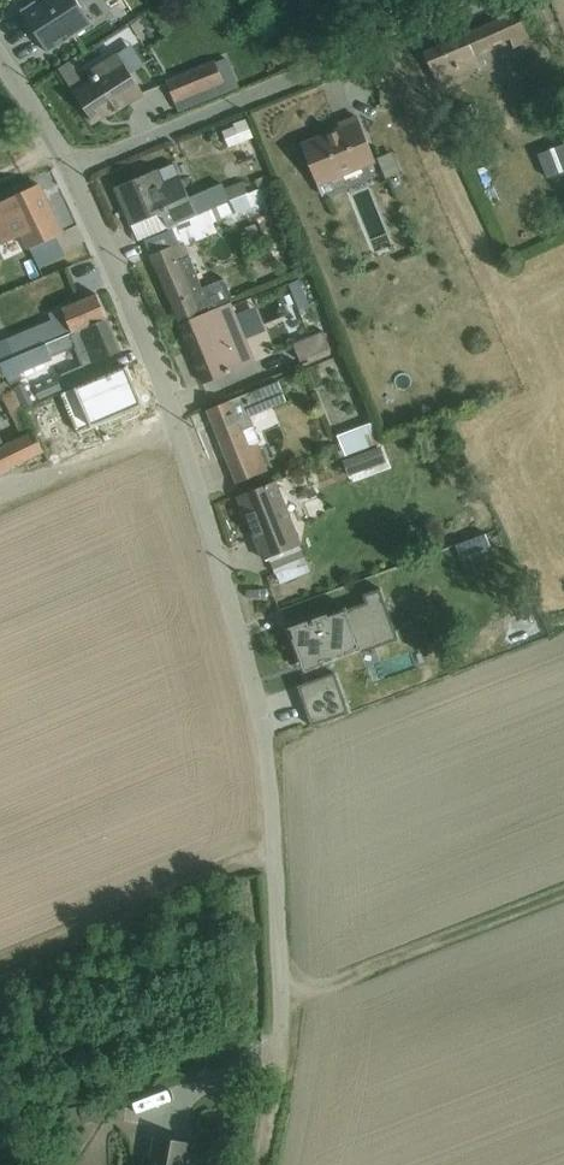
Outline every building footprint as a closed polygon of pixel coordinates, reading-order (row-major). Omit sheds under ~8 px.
[(22,12),(48,53),(93,24),(80,5),(88,0),(41,0),(22,12)] [(526,9),(424,53),(438,85),(488,64),(485,57),(493,53),(490,48),(511,39),(515,48),(539,38),(526,9)] [(132,44),(117,53),(131,74),(145,65),(132,44)] [(131,74),(117,53),(117,52),(87,71),(93,81),(74,93),(94,123),(108,114),(109,116),(144,94),(131,74)] [(226,56),(215,61),(227,91),(239,86),(226,56)] [(227,91),(215,61),(214,60),(167,80),(173,95),(180,112),(228,92),(227,91)] [(70,62),(59,69),(73,91),(84,83),(70,62)] [(340,131),(302,146),(322,197),(325,196),(325,194),(346,186),(343,176),(376,163),(358,118),(338,126),(340,131)] [(235,126),(222,131),(229,148),(253,138),(245,119),(234,124),(235,126)] [(538,154),(548,179),(563,173),(563,144),(538,154)] [(393,151),(376,158),(386,179),(402,172),(393,151)] [(157,170),(115,188),(132,226),(162,213),(168,228),(169,230),(249,193),(244,181),(225,189),(223,184),(190,198),(175,162),(157,170)] [(259,189),(270,185),(268,175),(255,180),(259,189)] [(0,203),(0,236),(5,247),(23,238),(28,250),(62,233),(39,184),(0,203)] [(249,193),(169,230),(144,241),(179,322),(233,299),(225,279),(203,288),(186,245),(217,233),(214,226),(227,221),(229,225),(281,205),(277,196),(275,197),(270,185),(259,189),(249,193)] [(281,210),(258,221),(277,262),(289,257),(294,268),(305,263),(299,246),(295,248),(281,210)] [(162,213),(132,226),(139,241),(168,228),(162,213)] [(299,281),(288,285),(299,311),(310,306),(299,281)] [(106,319),(97,296),(50,315),(52,320),(7,339),(11,348),(0,353),(0,358),(2,363),(106,319)] [(232,303),(180,324),(204,384),(256,362),(232,303)] [(106,319),(2,363),(0,364),(8,380),(10,384),(24,379),(22,374),(53,359),(52,357),(76,347),(84,365),(62,374),(69,391),(78,387),(86,384),(100,378),(115,372),(108,357),(121,352),(107,319),(106,319)] [(324,331),(294,344),(298,354),(301,361),(331,348),(324,331)] [(100,378),(86,384),(88,391),(103,385),(106,390),(94,395),(104,418),(116,412),(123,430),(150,418),(128,369),(102,381),(100,378)] [(8,380),(0,384),(0,393),(2,397),(3,396),(11,413),(10,413),(22,437),(5,445),(0,436),(0,473),(44,452),(10,384),(8,380)] [(24,381),(14,386),(25,409),(35,403),(24,381)] [(279,381),(208,410),(238,483),(269,471),(258,443),(261,442),(254,426),(250,416),(287,401),(279,381)] [(374,422),(338,436),(346,457),(383,443),(374,422)] [(398,442),(350,459),(355,471),(379,462),(378,460),(402,452),(398,442)] [(269,558),(300,545),(303,544),(278,482),(239,496),(264,560),(269,558)] [(486,534),(455,545),(460,558),(491,546),(486,534)] [(300,545),(269,558),(279,584),(311,572),(300,545)] [(294,638),(292,638),(304,673),(324,666),(323,663),(398,637),(380,588),(363,595),(366,603),(291,630),(294,638)] [(335,673),(322,677),(327,691),(304,699),(311,722),(310,723),(312,727),(349,712),(335,673)] [(327,691),(322,677),(297,686),(310,723),(311,722),(304,699),(327,691)] [(103,1100),(78,1106),(83,1124),(107,1117),(103,1100)] [(188,1143),(156,1138),(151,1164),(184,1164),(188,1143)]
